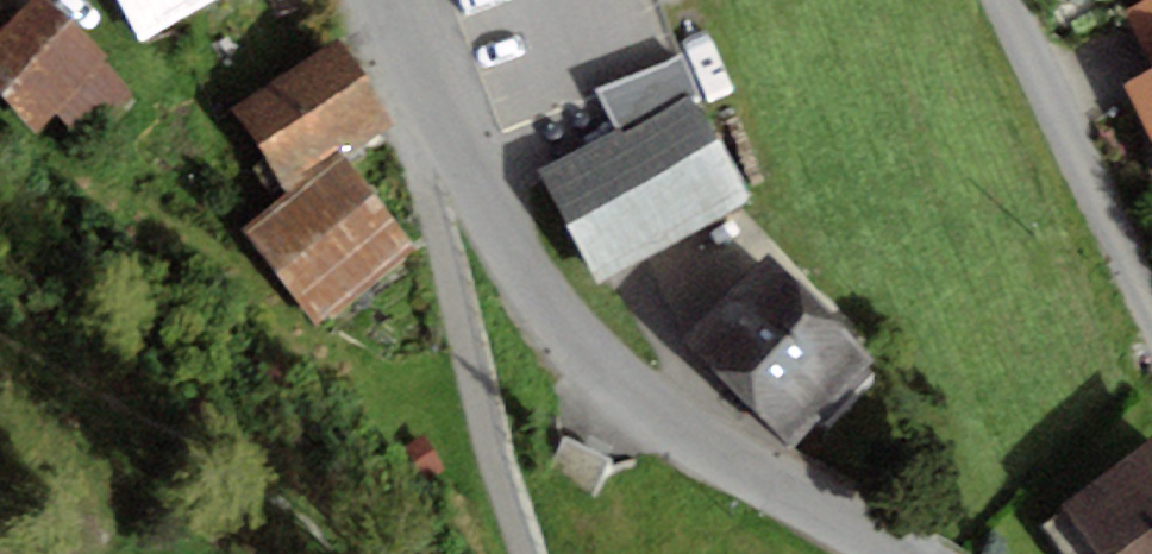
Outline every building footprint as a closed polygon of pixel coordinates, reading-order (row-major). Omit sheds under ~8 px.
[(144,53),(220,15),(216,0),(112,0),(144,53)] [(1124,21),(1151,77),(1151,7),(1124,21)] [(0,46),(0,104),(40,143),(58,126),(83,149),(132,106),(106,80),(110,77),(40,9),(0,46)] [(339,56),(233,120),(283,202),(322,179),(337,169),(389,138),(339,56)] [(596,97),(626,147),(692,114),(702,108),(683,66),(596,97)] [(1117,101),(1151,172),(1151,84),(1117,101)] [(626,147),(544,189),(602,300),(749,224),(692,114),(626,147)] [(328,187),(243,240),(316,336),(414,268),(343,177),(337,169),(322,179),(328,187)] [(775,279),(689,359),(794,471),(880,392),(775,279)] [(612,467),(564,443),(545,481),(593,505),(612,467)] [(1062,524),(1083,553),(1151,553),(1151,462),(1062,524)]
